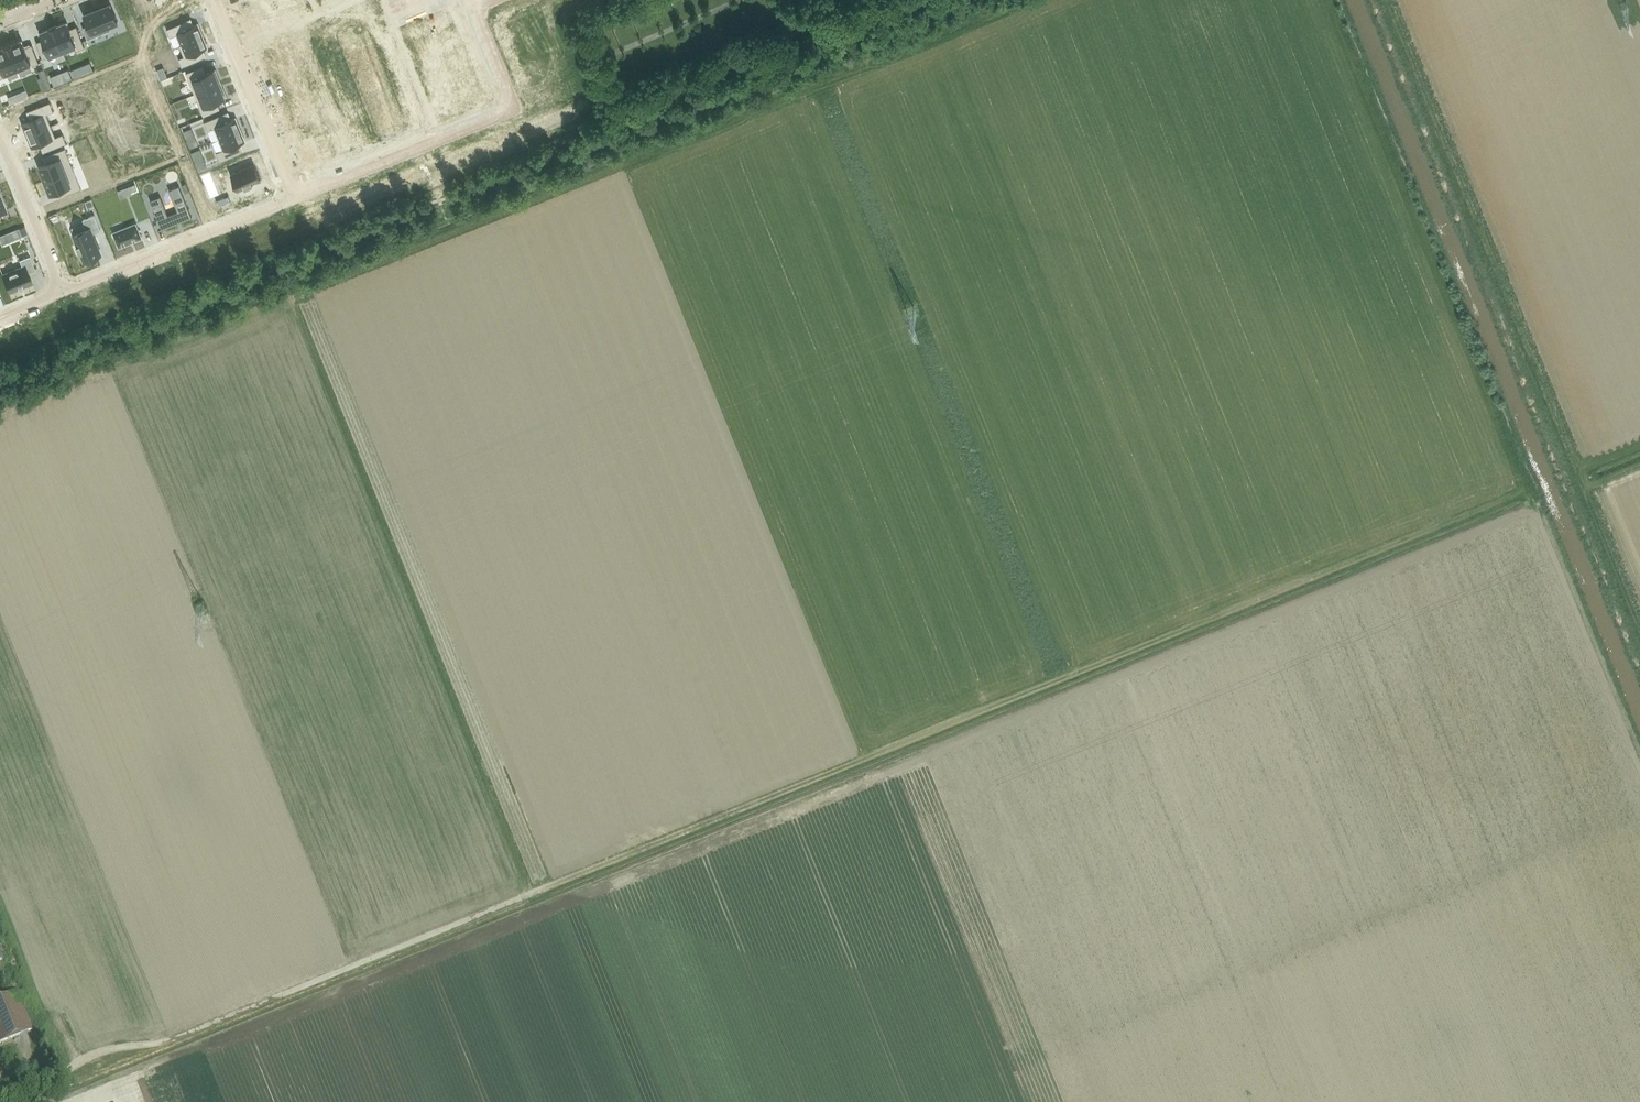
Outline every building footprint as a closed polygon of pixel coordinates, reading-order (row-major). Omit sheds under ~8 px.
[(163,12),(188,2),(187,0),(158,0),(163,12)] [(245,4),(249,15),(275,6),(272,0),(254,0),(245,4)] [(108,25),(118,21),(110,3),(84,14),(88,25),(82,28),(87,39),(94,37),(92,32),(100,28),(102,33),(110,29),(108,25)] [(192,27),(189,19),(166,29),(170,37),(177,34),(181,45),(202,36),(197,25),(192,27)] [(69,29),(66,22),(57,25),(53,27),(62,50),(74,45),(76,50),(84,47),(76,26),(69,29)] [(436,28),(432,30),(438,44),(458,36),(453,22),(436,28)] [(795,22),(787,25),(791,35),(799,32),(795,22)] [(42,58),(62,50),(53,27),(48,28),(48,29),(39,32),(42,39),(36,42),(42,58)] [(428,32),(412,38),(417,52),(438,44),(432,30),(428,32)] [(182,67),(205,57),(202,50),(207,48),(202,36),(181,45),(186,55),(178,58),(182,67)] [(458,36),(438,44),(443,58),(447,56),(464,50),(458,36)] [(24,48),(21,40),(12,44),(12,43),(8,45),(18,71),(39,63),(31,45),(24,48)] [(438,44),(417,52),(423,66),(440,59),(443,58),(438,44)] [(18,71),(8,45),(4,47),(0,49),(0,79),(18,71)] [(470,65),(450,73),(455,87),(476,79),(470,65)] [(202,66),(186,73),(194,94),(221,83),(219,84),(217,79),(219,78),(215,70),(205,74),(202,66)] [(447,74),(429,81),(435,95),(455,87),(450,73),(447,74)] [(476,79),(455,87),(461,101),(465,99),(481,93),(476,79)] [(221,83),(194,94),(203,115),(219,109),(216,101),(226,97),(223,89),(221,89),(219,84),(221,84),(221,83)] [(455,87),(435,95),(440,109),(457,102),(461,101),(455,87)] [(26,135),(51,125),(46,114),(53,111),(50,102),(26,111),(29,119),(21,123),(26,135)] [(321,104),(287,117),(287,118),(289,117),(292,125),(290,126),(294,135),(328,122),(324,112),(311,118),(307,110),(321,104)] [(227,112),(204,122),(207,131),(215,128),(219,139),(240,130),(235,119),(230,121),(227,112)] [(55,136),(51,125),(26,135),(31,147),(39,144),(43,152),(66,143),(62,134),(55,136)] [(184,131),(188,141),(195,139),(191,128),(184,131)] [(223,149),(216,152),(220,162),(243,152),(240,144),(244,142),(240,130),(219,139),(223,149)] [(53,161),(39,167),(44,180),(73,168),(65,148),(50,154),(53,161)] [(202,155),(195,158),(199,169),(206,166),(202,155)] [(254,166),(231,175),(237,190),(244,187),(244,189),(252,186),(252,184),(260,181),(254,166)] [(73,169),(44,180),(50,193),(64,188),(67,194),(81,189),(73,169)] [(160,196),(150,200),(162,229),(162,227),(190,216),(191,218),(192,217),(179,186),(169,190),(177,211),(168,215),(160,196)] [(87,229),(73,234),(78,245),(76,246),(79,253),(81,252),(84,261),(100,254),(92,233),(100,230),(94,215),(83,219),(87,229)] [(135,223),(113,232),(119,247),(141,238),(135,223)] [(22,267),(2,274),(9,291),(18,287),(19,289),(20,289),(19,287),(22,286),(22,287),(23,287),(23,286),(32,282),(28,272),(35,270),(30,255),(19,259),(22,267)] [(32,1030),(17,994),(0,1000),(0,1043),(32,1030)]
